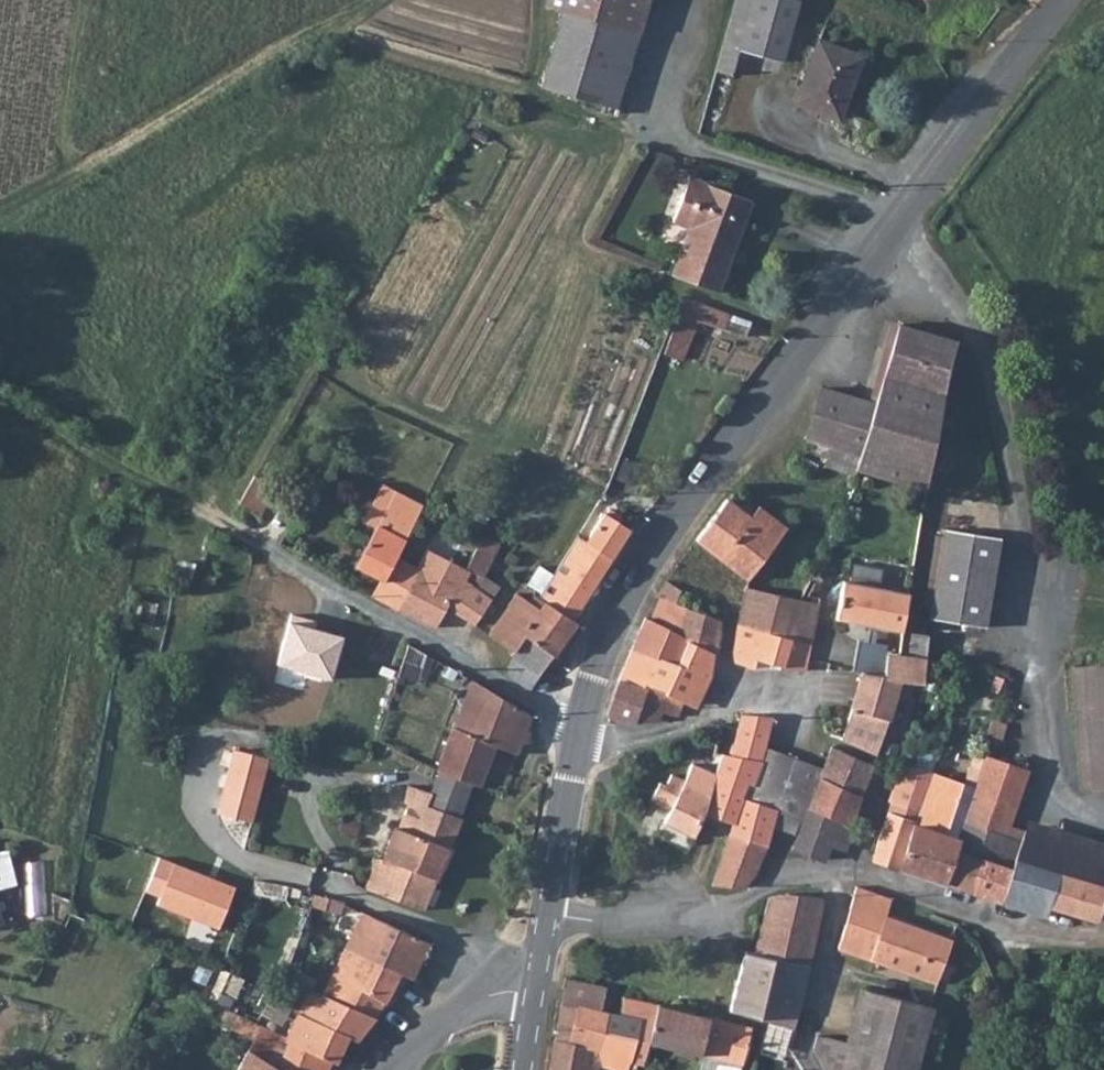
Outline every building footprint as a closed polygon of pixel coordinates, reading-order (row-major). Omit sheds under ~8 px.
[(627,39),(639,0),(540,0),(539,2),(555,7),(552,17),(627,39)] [(710,67),(726,72),(736,45),(776,58),(795,0),(731,0),(710,67)] [(552,17),(534,83),(608,105),(627,39),(552,17)] [(815,36),(792,97),(835,113),(858,53),(815,36)] [(665,216),(682,223),(665,271),(684,278),(712,288),(744,196),(680,173),(665,216)] [(682,298),(661,355),(678,362),(695,323),(719,329),(725,314),(682,298)] [(954,334),(896,318),(894,326),(952,343),(954,334)] [(924,481),(947,362),(952,343),(894,326),(874,398),(858,454),(854,467),(885,477),(924,481)] [(821,383),(805,438),(817,442),(858,454),(874,398),(821,383)] [(854,467),(858,454),(817,442),(813,453),(825,457),(823,464),(853,473),(854,467)] [(803,471),(807,460),(794,454),(790,465),(803,471)] [(254,475),(238,505),(260,516),(276,487),(254,475)] [(924,481),(885,477),(925,488),(926,481),(924,481)] [(411,522),(404,519),(415,500),(382,483),(362,519),(375,525),(402,539),(403,537),(411,522)] [(742,576),(783,523),(755,503),(748,514),(723,497),(692,539),(742,576)] [(411,522),(421,503),(415,500),(404,519),(411,522)] [(536,594),(542,600),(570,618),(627,527),(602,512),(583,542),(571,535),(536,594)] [(393,555),(402,539),(375,525),(353,565),(379,580),(393,555)] [(997,540),(943,529),(926,618),(981,628),(997,540)] [(483,575),(500,541),(482,532),(465,566),(483,575)] [(462,578),(463,569),(426,548),(416,567),(395,607),(433,627),(444,605),(474,621),(488,596),(462,578)] [(371,595),(395,607),(416,567),(393,555),(379,580),(371,595)] [(840,579),(832,615),(897,629),(904,593),(840,579)] [(651,596),(671,603),(677,587),(661,581),(651,596)] [(740,586),(733,624),(780,633),(789,596),(740,586)] [(538,606),(514,592),(508,601),(531,614),(538,606)] [(651,596),(643,616),(674,632),(682,607),(671,603),(651,596)] [(809,638),(817,602),(797,598),(789,596),(780,633),(809,638)] [(511,657),(514,658),(539,674),(574,621),(570,618),(542,600),(538,606),(531,614),(508,601),(487,637),(514,652),(511,657)] [(718,621),(682,607),(674,632),(688,640),(713,654),(718,621)] [(630,647),(678,666),(688,640),(674,632),(643,616),(630,647)] [(776,666),(802,669),(809,638),(780,633),(733,624),(729,650),(732,659),(750,665),(753,657),(777,661),(776,666)] [(921,657),(925,634),(897,629),(894,651),(893,652),(921,657)] [(688,640),(678,666),(707,678),(713,654),(688,640)] [(870,666),(874,647),(854,643),(850,662),(870,666)] [(407,644),(397,671),(415,682),(425,656),(407,644)] [(630,647),(617,679),(644,689),(680,701),(695,707),(707,678),(678,666),(630,647)] [(894,651),(884,650),(882,675),(858,674),(858,675),(899,679),(918,681),(921,657),(893,652),(894,651)] [(529,689),(539,674),(514,658),(509,666),(505,673),(529,689)] [(1103,787),(1103,664),(1070,667),(1081,789),(1103,787)] [(873,751),(893,695),(899,679),(858,675),(838,739),(873,751)] [(477,785),(493,742),(516,750),(529,714),(468,678),(434,769),(436,770),(469,782),(477,785)] [(637,705),(644,689),(617,679),(603,717),(629,722),(628,726),(655,723),(660,713),(637,705)] [(954,698),(918,681),(914,701),(948,717),(954,698)] [(680,701),(644,689),(637,705),(660,713),(673,719),(680,701)] [(728,754),(757,760),(761,745),(769,716),(738,713),(735,723),(728,754)] [(999,736),(1004,724),(989,719),(985,732),(999,736)] [(717,752),(728,754),(735,723),(719,720),(717,721),(709,750),(717,752)] [(828,742),(818,765),(813,774),(858,794),(871,764),(828,742)] [(760,761),(757,760),(751,780),(745,780),(740,798),(775,806),(768,826),(790,833),(794,822),(797,823),(803,805),(846,825),(858,794),(813,774),(818,765),(764,746),(760,761)] [(265,759),(228,749),(210,813),(246,823),(265,759)] [(745,780),(751,780),(757,760),(728,754),(717,752),(710,774),(712,775),(708,790),(700,814),(729,825),(725,836),(761,847),(768,826),(775,806),(740,798),(745,780)] [(1027,770),(982,755),(955,835),(959,836),(954,850),(977,859),(967,889),(1045,916),(1049,907),(1094,921),(1103,893),(1103,843),(1025,816),(1022,829),(1009,825),(1027,770)] [(898,866),(929,771),(902,762),(871,857),(898,866)] [(436,770),(429,790),(406,784),(401,801),(404,802),(397,826),(391,824),(380,858),(395,862),(433,877),(456,816),(469,782),(436,770)] [(960,781),(929,771),(898,866),(967,889),(977,859),(954,850),(959,836),(955,835),(944,830),(960,781)] [(708,790),(682,778),(663,821),(689,835),(700,814),(708,790)] [(846,825),(803,805),(797,823),(793,834),(789,847),(824,859),(829,844),(843,849),(851,827),(846,825)] [(751,873),(761,847),(725,836),(708,885),(742,884),(751,873)] [(14,880),(6,848),(0,850),(0,883),(14,880)] [(395,862),(380,858),(374,856),(365,886),(422,908),(433,877),(395,862)] [(228,885),(154,857),(141,891),(155,896),(152,906),(212,928),(228,885)] [(856,886),(835,948),(935,980),(950,936),(884,915),(890,898),(856,886)] [(312,889),(307,903),(321,908),(326,895),(312,889)] [(765,896),(751,952),(805,965),(821,898),(787,891),(765,896)] [(411,934),(360,910),(343,944),(363,952),(382,962),(398,972),(410,977),(426,941),(411,934)] [(363,952),(343,944),(329,972),(383,999),(398,972),(382,962),(363,952)] [(797,999),(805,965),(751,952),(743,950),(728,1009),(756,1017),(764,990),(797,999)] [(329,972),(319,992),(372,1017),(383,999),(329,972)] [(563,980),(559,1003),(573,1006),(597,1011),(602,987),(563,980)] [(212,986),(207,998),(221,1003),(226,992),(212,986)] [(930,1006),(911,1000),(861,987),(847,1040),(812,1030),(808,1047),(821,1069),(913,1069),(930,1006)] [(791,1027),(797,999),(764,990),(756,1017),(776,1023),(791,1027)] [(246,1048),(284,1069),(324,1069),(329,1059),(336,1062),(348,1035),(355,1038),(372,1017),(319,992),(317,998),(305,993),(283,1035),(258,1024),(246,1048)] [(645,1042),(698,1055),(707,1017),(622,997),(618,1015),(636,1020),(627,1057),(626,1061),(639,1064),(645,1042)] [(206,1000),(197,1018),(228,1032),(235,1014),(206,1000)] [(559,1003),(555,1023),(569,1027),(573,1006),(559,1003)] [(597,1011),(573,1006),(569,1027),(566,1042),(595,1049),(603,1012),(597,1011)] [(595,1049),(627,1057),(636,1020),(618,1015),(603,1012),(595,1049)] [(749,1027),(707,1017),(698,1055),(741,1064),(749,1027)] [(595,1049),(566,1042),(569,1027),(555,1023),(547,1069),(600,1069),(595,1049)] [(788,1037),(791,1027),(776,1023),(773,1033),(788,1037)] [(246,1048),(236,1069),(235,1069),(284,1069),(246,1048)] [(600,1069),(624,1069),(626,1061),(627,1057),(595,1049),(600,1069)]
